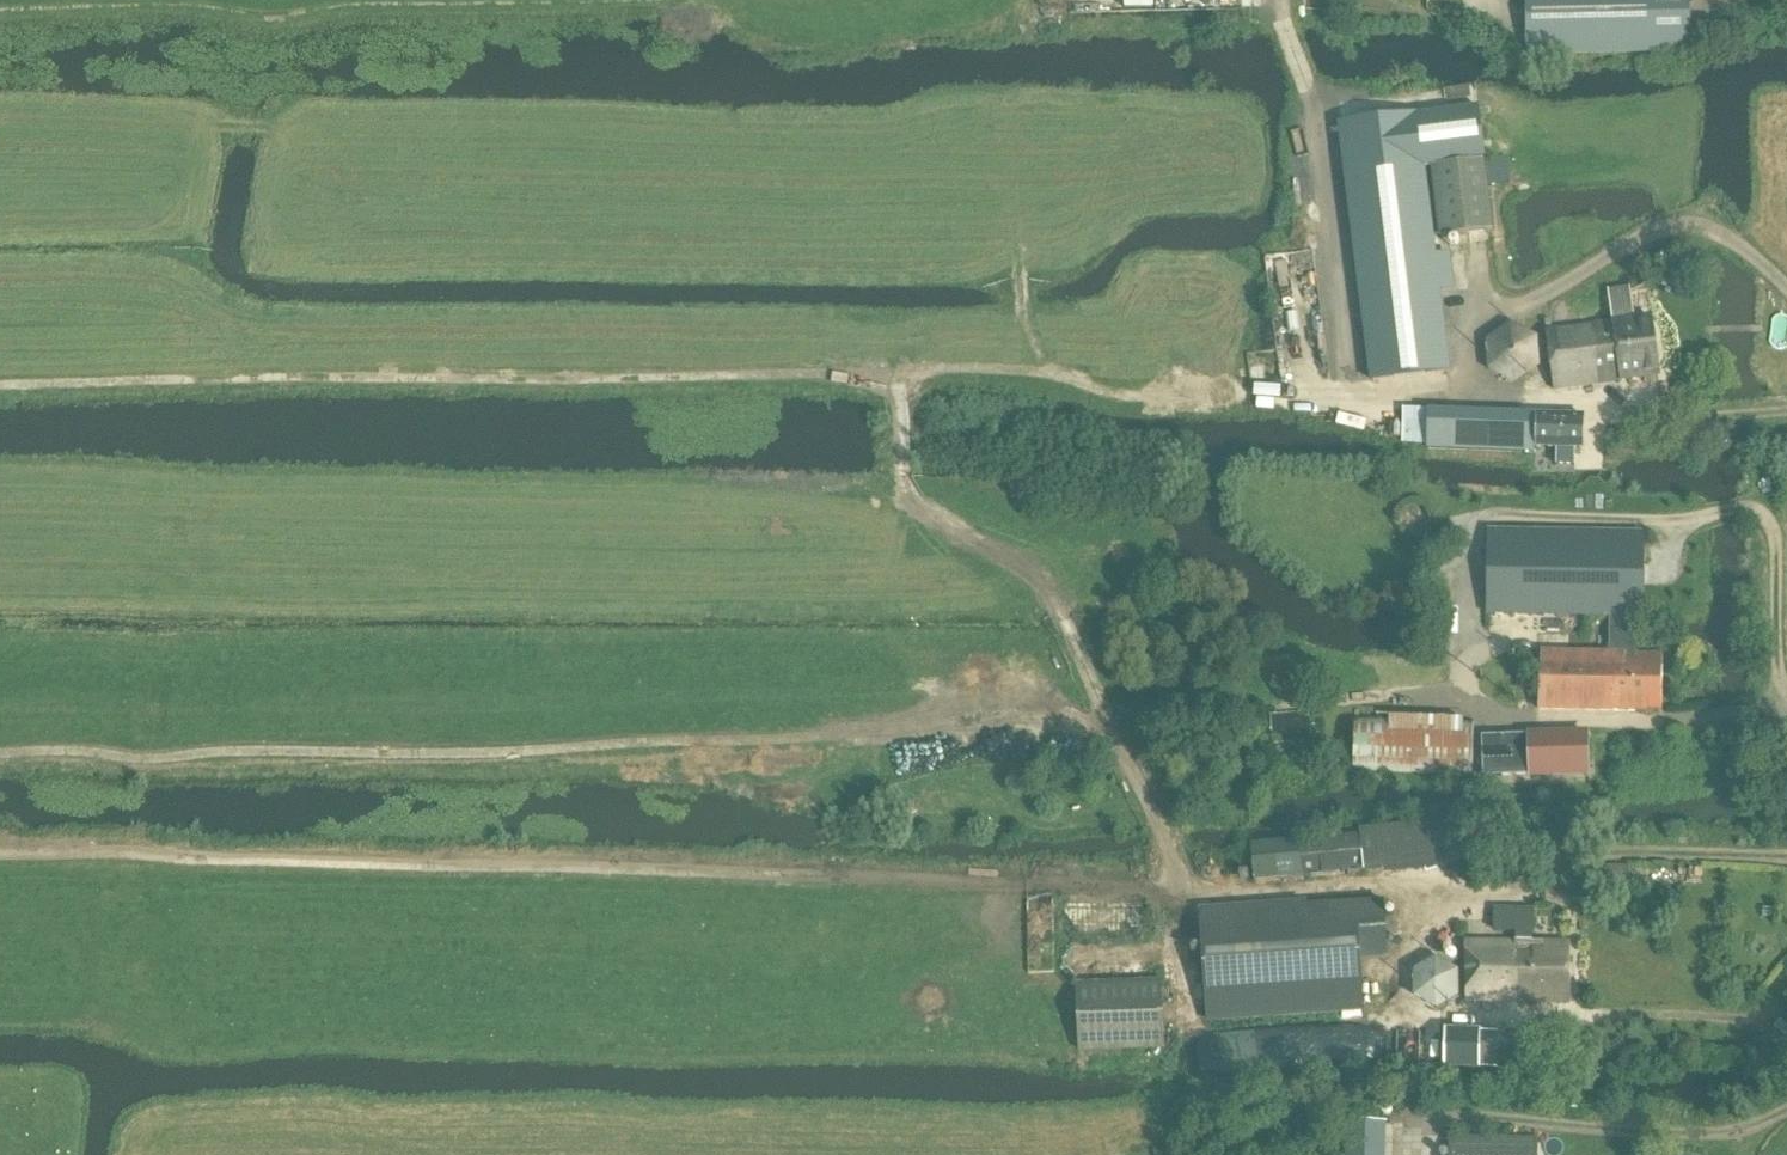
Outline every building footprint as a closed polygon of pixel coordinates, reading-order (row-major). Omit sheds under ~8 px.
[(1690,51),(1689,0),(1527,0),(1529,55),(1690,51)] [(1478,108),(1341,125),(1351,210),(1353,210),(1361,274),(1375,381),(1447,372),(1437,291),(1455,289),(1450,256),(1433,258),(1425,200),(1436,199),(1431,165),(1484,159),(1485,158),(1478,108)] [(1441,237),(1493,230),(1484,159),(1431,165),(1436,199),(1441,237)] [(1489,186),(1509,183),(1507,159),(1487,161),(1489,186)] [(1650,317),(1635,320),(1630,288),(1608,291),(1613,323),(1547,332),(1555,390),(1658,376),(1650,317)] [(1539,367),(1537,338),(1511,326),(1487,341),(1489,370),(1515,383),(1539,367)] [(1403,409),(1402,444),(1426,445),(1428,410),(1403,409)] [(1426,445),(1426,450),(1535,454),(1536,414),(1428,410),(1426,445)] [(1538,416),(1537,448),(1557,448),(1556,466),(1574,467),(1575,449),(1582,449),(1583,417),(1538,416)] [(1640,615),(1641,534),(1491,532),(1490,613),(1640,615)] [(1542,652),(1541,710),(1662,713),(1663,654),(1635,654),(1636,620),(1615,620),(1610,620),(1609,654),(1542,652)] [(1473,770),(1473,720),(1355,719),(1355,769),(1473,770)] [(1482,781),(1590,777),(1588,730),(1480,735),(1482,781)] [(1308,907),(1200,914),(1207,1019),(1364,1008),(1361,960),(1388,958),(1385,901),(1308,907)] [(1533,942),(1533,910),(1495,910),(1495,932),(1516,932),(1516,942),(1466,942),(1466,1002),(1570,1003),(1570,943),(1533,942)] [(1080,1053),(1165,1049),(1161,980),(1076,985),(1080,1053)] [(1498,1070),(1498,1032),(1447,1031),(1446,1069),(1498,1070)] [(1343,1154),(1383,1154),(1384,1125),(1344,1124),(1343,1154)] [(1537,1140),(1451,1138),(1450,1154),(1537,1154),(1537,1140)]
